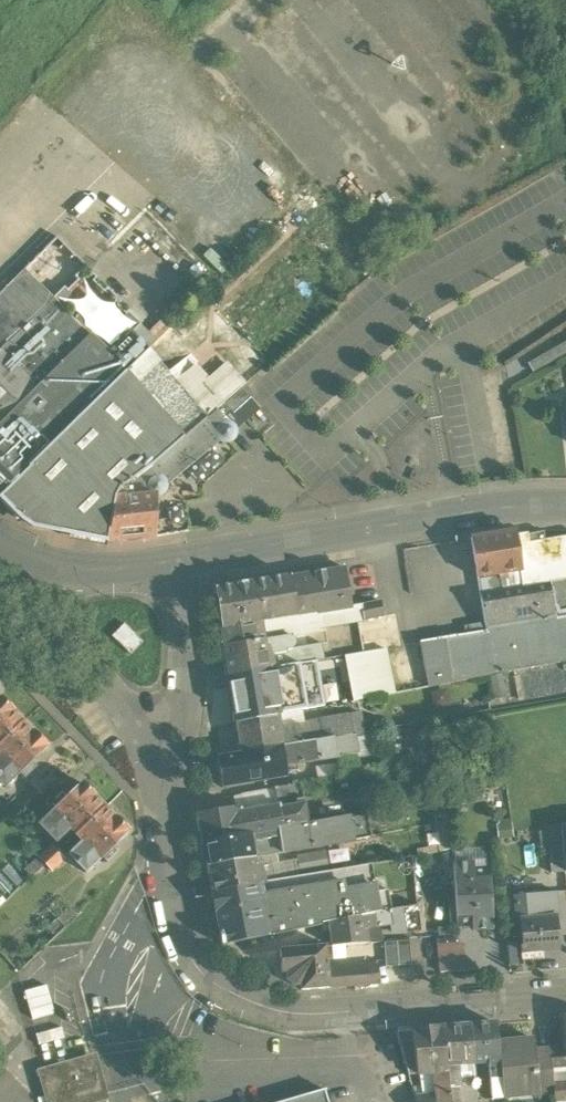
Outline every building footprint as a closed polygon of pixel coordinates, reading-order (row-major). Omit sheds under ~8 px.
[(26,269),(0,295),(28,323),(33,318),(54,298),(26,269)] [(0,295),(0,351),(28,323),(0,295)] [(54,298),(33,318),(48,333),(26,354),(49,377),(91,334),(54,298)] [(0,351),(0,427),(38,388),(49,377),(26,354),(48,333),(33,318),(28,323),(0,351)] [(132,331),(112,352),(110,350),(108,351),(126,372),(146,353),(149,349),(132,331)] [(38,388),(0,427),(0,440),(4,444),(10,438),(18,446),(11,453),(27,468),(45,449),(47,450),(85,412),(126,372),(108,351),(91,334),(49,377),(38,388)] [(126,372),(85,412),(98,425),(86,434),(98,446),(100,444),(111,455),(137,432),(137,431),(159,414),(151,405),(173,384),(146,353),(126,372)] [(245,383),(227,363),(208,381),(225,400),(245,383)] [(225,402),(203,376),(204,376),(195,365),(173,384),(205,420),(217,409),(224,403),(225,402)] [(205,420),(173,384),(151,405),(159,414),(137,431),(137,432),(111,455),(100,465),(107,475),(99,483),(101,488),(111,477),(121,488),(161,460),(179,444),(178,443),(205,420)] [(243,388),(225,404),(233,413),(251,397),(243,388)] [(251,397),(233,413),(225,404),(224,403),(217,409),(223,417),(223,422),(234,427),(240,421),(242,423),(260,407),(251,397)] [(234,427),(223,422),(223,417),(217,409),(205,420),(221,440),(224,441),(228,441),(231,440),(234,437),(235,434),(236,430),(234,427)] [(28,469),(1,497),(23,519),(51,492),(35,476),(39,472),(44,476),(86,434),(98,425),(85,412),(47,450),(45,449),(27,468),(28,469)] [(205,420),(178,443),(179,444),(161,460),(121,488),(115,498),(115,500),(109,542),(155,537),(157,494),(160,494),(162,493),(164,491),(165,489),(166,486),(221,440),(205,420)] [(51,492),(23,519),(28,525),(29,525),(59,502),(100,465),(111,455),(100,444),(98,446),(86,434),(44,476),(39,472),(35,476),(51,492)] [(4,444),(0,440),(0,496),(1,497),(28,469),(27,468),(11,453),(18,446),(10,438),(4,444)] [(100,465),(59,502),(64,503),(58,531),(71,534),(75,513),(76,508),(91,491),(94,492),(100,493),(101,488),(99,483),(107,475),(100,465)] [(121,488),(111,477),(101,488),(100,493),(99,497),(115,500),(115,498),(121,488)] [(91,491),(76,508),(75,513),(84,515),(86,502),(92,503),(94,492),(91,491)] [(100,493),(94,492),(92,503),(98,504),(99,497),(100,493)] [(86,502),(84,515),(75,513),(71,534),(109,542),(115,500),(99,497),(98,504),(92,503),(86,502)] [(59,502),(29,525),(28,525),(29,525),(58,531),(64,503),(59,502)] [(515,530),(471,537),(479,592),(499,589),(498,579),(504,578),(504,573),(521,571),(515,535),(515,530)] [(545,540),(544,532),(528,535),(528,533),(515,535),(521,571),(504,573),(504,578),(498,579),(499,589),(524,585),(549,581),(565,579),(565,537),(545,540)] [(344,567),(288,575),(295,607),(296,614),(350,606),(344,567)] [(288,575),(214,587),(223,646),(289,635),(299,633),(296,614),(295,607),(288,575)] [(549,581),(555,618),(565,617),(565,579),(549,581)] [(499,589),(479,592),(485,623),(486,630),(555,618),(549,581),(524,585),(499,589)] [(350,606),(296,614),(299,633),(319,630),(318,626),(381,616),(378,602),(359,605),(359,604),(350,606)] [(464,627),(465,633),(419,641),(427,685),(565,659),(565,617),(555,618),(486,630),(485,623),(464,627)] [(113,636),(130,654),(142,642),(125,624),(113,636)] [(289,635),(223,646),(228,676),(272,668),(270,655),(284,653),(285,652),(291,651),(291,649),(294,644),(294,640),(289,637),(289,635)] [(284,653),(270,655),(272,668),(317,661),(323,660),(320,644),(291,649),(291,651),(285,652),(284,653)] [(385,649),(345,656),(348,669),(363,667),(388,663),(385,649)] [(228,676),(225,676),(232,722),(236,721),(275,715),(325,706),(317,661),(272,668),(228,676)] [(388,663),(363,667),(364,672),(368,698),(394,693),(388,663)] [(364,672),(347,674),(352,701),(368,698),(364,672)] [(0,698),(0,757),(0,783),(4,787),(19,772),(24,777),(35,766),(30,761),(46,746),(0,698)] [(275,715),(236,721),(242,752),(300,743),(296,724),(277,728),(275,715)] [(351,734),(333,737),(337,756),(354,754),(351,734)] [(242,752),(217,757),(222,787),(286,776),(284,765),(337,756),(333,737),(300,743),(242,752)] [(354,754),(337,756),(338,764),(356,761),(354,754)] [(338,764),(337,764),(316,768),(318,780),(340,775),(340,777),(358,773),(356,761),(338,764)] [(81,783),(66,797),(61,792),(50,803),(55,808),(39,823),(56,841),(69,828),(81,841),(68,854),(85,871),(101,856),(106,861),(117,850),(111,845),(127,830),(81,783)] [(298,783),(274,788),(276,807),(280,829),(306,824),(301,783),(298,783)] [(237,814),(276,807),(274,788),(230,798),(232,809),(236,808),(237,814)] [(276,807),(237,814),(240,836),(248,834),(249,842),(278,837),(277,830),(280,829),(276,807)] [(232,809),(196,817),(202,843),(240,836),(237,814),(236,808),(232,809)] [(306,824),(280,829),(277,830),(278,837),(249,842),(252,858),(371,836),(367,813),(306,824)] [(248,834),(240,836),(202,843),(207,866),(252,858),(249,842),(248,834)] [(52,845),(25,870),(32,877),(45,864),(51,870),(64,857),(52,845)] [(442,888),(454,887),(453,863),(452,850),(413,857),(413,869),(440,864),(442,888)] [(326,851),(296,856),(300,873),(329,867),(326,851)] [(252,858),(207,866),(213,892),(263,883),(261,867),(254,868),(252,858)] [(471,862),(453,863),(454,887),(457,926),(472,925),(472,929),(491,928),(488,868),(471,869),(471,862)] [(329,872),(339,920),(392,909),(388,890),(378,892),(372,863),(329,872)] [(322,874),(312,875),(317,900),(320,924),(329,922),(339,920),(329,872),(322,874)] [(263,883),(213,892),(220,944),(287,931),(285,912),(262,915),(261,905),(267,904),(265,894),(282,891),(282,889),(280,884),(280,879),(263,883)] [(554,893),(516,897),(519,920),(556,917),(554,893)] [(317,900),(299,903),(300,907),(284,911),(285,912),(287,931),(320,924),(317,900)] [(400,908),(378,912),(379,926),(402,922),(400,908)] [(339,920),(329,922),(333,946),(365,943),(364,929),(379,926),(378,912),(339,920)] [(556,917),(519,920),(523,960),(541,958),(541,951),(559,949),(556,917)] [(436,938),(438,973),(466,971),(465,947),(459,947),(458,937),(436,938)] [(409,940),(384,942),(386,967),(411,964),(409,940)] [(316,941),(296,943),(297,948),(280,950),(282,974),(286,974),(287,982),(292,986),(300,985),(301,990),(328,988),(328,973),(326,946),(316,947),(316,941)] [(378,966),(340,969),(328,973),(328,988),(379,984),(378,966)] [(496,1023),(469,1025),(472,1063),(489,1062),(491,1089),(502,1088),(498,1043),(496,1023)] [(469,1025),(441,1027),(449,1089),(457,1088),(454,1065),(472,1063),(469,1025)] [(441,1027),(412,1030),(417,1075),(433,1074),(440,1096),(450,1096),(449,1089),(441,1027)] [(534,1039),(498,1043),(502,1088),(502,1089),(537,1086),(538,1086),(535,1055),(534,1039)] [(551,1054),(535,1055),(538,1086),(537,1086),(537,1094),(554,1093),(553,1084),(551,1054)] [(66,1063),(69,1071),(42,1079),(49,1101),(80,1101),(84,1101),(82,1094),(99,1089),(89,1056),(66,1063)] [(553,1084),(554,1093),(554,1101),(565,1101),(565,1083),(553,1084)] [(449,1089),(450,1096),(450,1101),(476,1101),(475,1087),(457,1088),(449,1089)] [(323,1091),(285,1101),(327,1101),(323,1091)]
